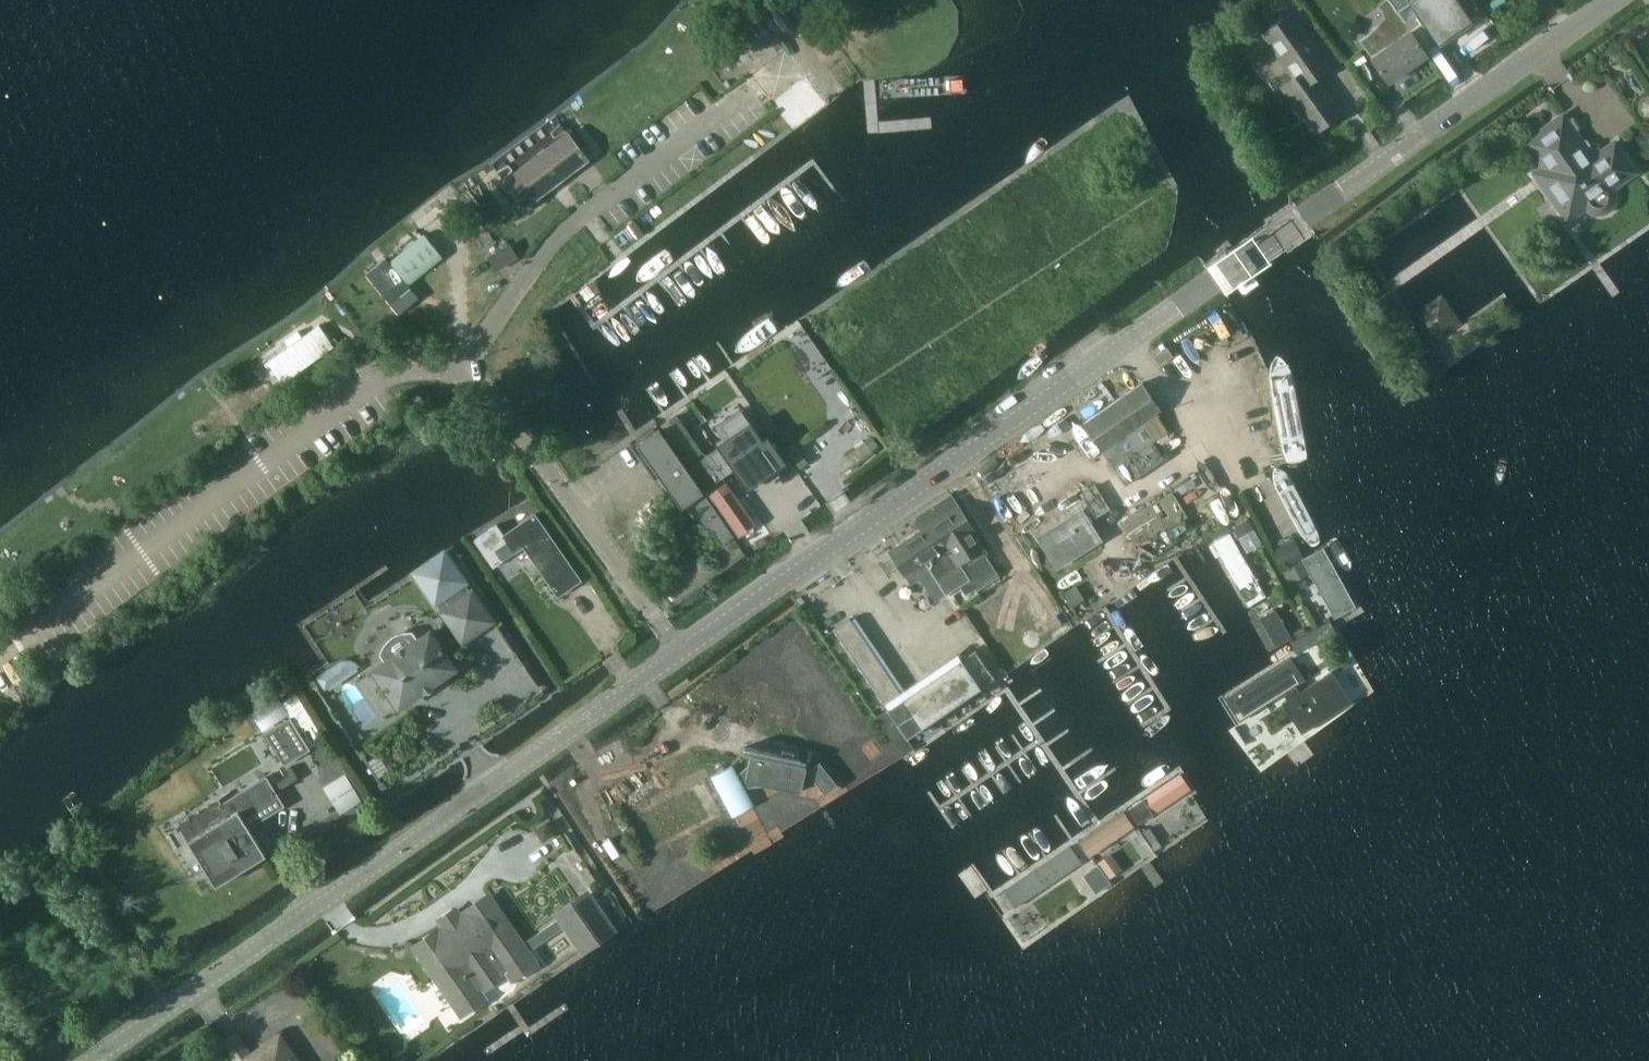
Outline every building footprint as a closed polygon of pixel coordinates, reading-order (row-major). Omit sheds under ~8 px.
[(1480,8),(1474,0),(1381,0),(1376,4),(1381,10),(1383,16),(1377,23),(1366,35),(1359,40),(1388,81),(1426,54),(1422,48),(1435,40),(1439,46),(1473,21),(1470,16),(1480,8)] [(1315,132),(1342,112),(1316,76),(1331,66),(1292,12),(1263,32),(1294,76),(1281,85),(1315,132)] [(1510,195),(1523,186),(1528,193),(1526,194),(1540,213),(1558,201),(1570,219),(1631,177),(1633,181),(1648,170),(1648,168),(1614,118),(1602,126),(1598,120),(1569,141),(1561,128),(1495,174),(1510,195)] [(589,158),(567,129),(502,179),(524,207),(589,158)] [(390,261),(409,285),(443,257),(424,234),(390,261)] [(497,268),(516,257),(509,245),(490,256),(497,268)] [(366,274),(391,304),(411,288),(386,257),(366,274)] [(1238,282),(1240,285),(1244,291),(1258,282),(1252,273),(1243,280),(1243,279),(1238,282)] [(308,333),(255,371),(271,392),(324,354),(308,333)] [(398,343),(393,335),(371,349),(376,357),(398,343)] [(1167,346),(1154,355),(1159,364),(1173,355),(1167,346)] [(1150,441),(1166,430),(1154,414),(1159,411),(1142,384),(1075,429),(1085,444),(1093,438),(1124,485),(1163,459),(1150,441)] [(684,403),(657,423),(686,466),(705,453),(714,445),(684,403)] [(762,439),(744,413),(719,430),(729,445),(722,451),(731,465),(735,462),(749,482),(762,473),(755,463),(760,460),(767,470),(783,458),(767,436),(762,439)] [(659,428),(637,443),(682,507),(704,492),(659,428)] [(707,453),(690,465),(701,480),(709,474),(715,483),(724,477),(707,453)] [(734,473),(706,493),(745,549),(774,530),(734,473)] [(1094,517),(1108,509),(1094,487),(1081,495),(1094,517)] [(1173,494),(1123,523),(1138,548),(1188,519),(1173,494)] [(898,545),(889,551),(905,575),(925,562),(946,595),(970,580),(977,592),(1000,577),(982,549),(985,547),(951,495),(934,506),(941,517),(898,545)] [(1056,566),(1066,561),(1098,540),(1081,512),(1039,538),(1056,566)] [(558,596),(581,580),(535,514),(504,535),(497,524),(474,540),(493,567),(503,560),(496,551),(508,542),(515,553),(523,547),(558,596)] [(1213,544),(1248,612),(1266,602),(1232,534),(1213,544)] [(1303,559),(1293,541),(1274,552),(1284,569),(1303,559)] [(1325,549),(1308,558),(1340,621),(1358,612),(1325,549)] [(436,602),(443,612),(442,613),(462,642),(492,621),(471,592),(469,593),(462,583),(464,582),(463,580),(460,582),(442,557),(445,555),(444,553),(415,573),(435,602),(436,602)] [(1021,553),(1008,561),(1024,585),(1036,577),(1021,553)] [(1308,574),(1302,563),(1284,572),(1291,584),(1308,574)] [(1274,611),(1253,623),(1272,655),(1293,643),(1274,611)] [(850,619),(833,630),(883,704),(900,693),(850,619)] [(397,638),(390,643),(387,647),(385,650),(383,654),(388,661),(374,671),(399,707),(454,668),(429,632),(415,642),(410,635),(406,636),(402,636),(397,638)] [(1302,647),(1312,641),(1308,634),(1298,640),(1302,647)] [(907,738),(995,678),(975,649),(887,709),(907,738)] [(1235,722),(1305,678),(1290,654),(1220,698),(1235,722)] [(1300,691),(1296,685),(1283,693),(1287,699),(1282,702),(1302,733),(1329,715),(1352,701),(1345,691),(1332,670),(1300,691)] [(258,737),(277,769),(303,753),(283,721),(258,737)] [(728,809),(749,798),(744,788),(771,785),(801,791),(806,767),(799,766),(800,759),(748,748),(746,755),(750,756),(748,765),(737,776),(732,766),(711,777),(728,809)] [(840,784),(824,765),(813,774),(830,793),(840,784)] [(188,842),(215,887),(265,856),(248,828),(284,806),(266,776),(245,789),(242,783),(210,803),(221,822),(188,842)] [(538,828),(545,837),(553,831),(547,822),(538,828)] [(990,898),(1000,912),(1053,876),(1080,859),(1071,845),(990,898)] [(1099,865),(1109,879),(1122,870),(1112,856),(1099,865)] [(1097,893),(1110,884),(1098,867),(1084,876),(1097,893)] [(587,896),(561,914),(562,916),(567,924),(584,948),(611,930),(587,896)] [(437,943),(422,953),(453,999),(474,985),(481,995),(511,974),(513,977),(534,963),(527,952),(567,924),(562,916),(521,944),(493,904),(478,914),(473,908),(459,917),(455,912),(443,921),(446,926),(432,936),(437,943)] [(320,1056),(318,1054),(327,1048),(307,1018),(299,1023),(298,1022),(237,1060),(312,1060),(320,1056)]
